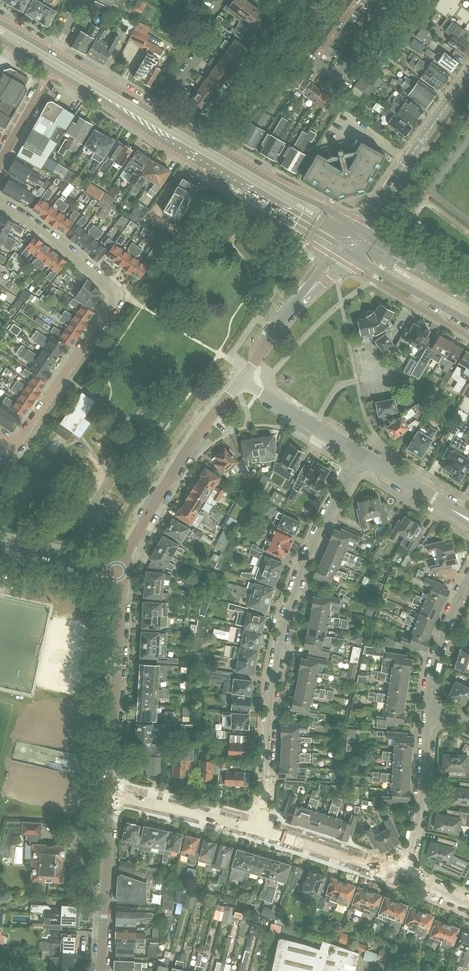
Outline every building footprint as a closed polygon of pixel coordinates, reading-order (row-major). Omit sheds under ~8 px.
[(12,4),(17,6),(17,8),(21,10),(22,9),(23,10),(29,0),(14,0),(12,4)] [(38,19),(49,0),(45,0),(44,2),(42,3),(37,0),(34,0),(26,12),(28,13),(28,14),(31,16),(32,16),(38,19)] [(38,19),(42,21),(42,23),(45,25),(47,24),(48,25),(56,11),(49,7),(49,5),(50,3),(52,4),(54,0),(49,0),(38,19)] [(91,7),(105,14),(109,7),(95,0),(91,7)] [(148,2),(144,0),(137,0),(134,6),(143,11),(148,2)] [(185,10),(191,1),(189,0),(180,0),(177,5),(185,10)] [(223,8),(235,16),(237,13),(246,0),(229,0),(223,8)] [(234,17),(240,21),(237,24),(241,27),(243,24),(246,20),(256,6),(248,0),(246,0),(237,13),(235,16),(234,17)] [(339,4),(358,18),(360,14),(355,9),(358,4),(352,0),(341,0),(339,4)] [(358,4),(364,9),(368,4),(369,5),(372,1),(371,0),(352,0),(358,4)] [(415,4),(422,10),(427,2),(424,0),(418,0),(415,4)] [(448,17),(463,27),(464,29),(465,28),(468,22),(468,0),(439,0),(434,7),(448,17)] [(339,4),(332,12),(345,22),(349,17),(355,21),(358,18),(339,4)] [(246,20),(243,24),(248,27),(247,29),(250,31),(254,26),(264,12),(256,6),(246,20)] [(254,26),(263,32),(262,34),(265,36),(275,23),(272,21),(273,19),(264,12),(254,26)] [(332,12),(326,21),(345,35),(348,31),(342,27),(345,22),(332,12)] [(137,23),(121,15),(118,21),(129,26),(125,32),(131,35),(137,23)] [(218,16),(215,20),(220,23),(223,20),(224,19),(219,15),(218,16)] [(468,41),(468,40),(463,36),(464,35),(463,34),(466,29),(465,28),(464,29),(463,27),(448,17),(441,26),(453,35),(449,41),(451,42),(450,43),(454,46),(455,45),(462,50),(468,41)] [(131,35),(129,39),(136,42),(135,44),(143,48),(143,47),(146,40),(149,35),(146,33),(149,27),(138,21),(137,23),(131,35)] [(326,21),(319,30),(333,39),(337,34),(342,38),(345,35),(326,21)] [(69,44),(85,53),(87,50),(94,38),(93,38),(98,28),(93,25),(87,34),(78,29),(69,44)] [(416,36),(427,44),(434,34),(423,26),(416,36)] [(99,34),(89,51),(87,55),(95,59),(105,42),(101,40),(106,31),(102,29),(99,34)] [(319,30),(313,39),(332,52),(335,49),(329,44),(333,39),(319,30)] [(238,31),(235,34),(241,39),(244,35),(238,31)] [(388,41),(400,49),(406,41),(395,32),(388,41)] [(95,59),(104,65),(114,48),(115,47),(121,37),(113,33),(107,43),(105,42),(95,59)] [(232,43),(229,46),(242,56),(246,59),(253,50),(249,47),(236,38),(232,43)] [(410,44),(421,52),(426,46),(414,38),(410,44)] [(313,39),(307,47),(320,57),(324,52),(330,56),(332,52),(313,39)] [(136,72),(134,76),(136,76),(139,78),(144,81),(145,84),(147,85),(150,85),(154,79),(160,68),(155,66),(162,53),(164,51),(157,47),(146,40),(143,47),(147,49),(145,52),(147,53),(142,62),(140,61),(138,64),(140,66),(136,72)] [(254,42),(251,46),(256,50),(259,46),(260,45),(254,41),(254,42)] [(387,42),(385,45),(381,50),(391,57),(397,49),(387,42)] [(227,50),(223,55),(236,65),(242,56),(229,46),(227,50)] [(452,71),(459,61),(444,51),(440,56),(428,47),(425,51),(452,71)] [(385,65),(391,57),(381,50),(375,58),(385,65)] [(219,60),(216,64),(229,74),(236,65),(223,55),(219,60)] [(415,55),(412,58),(444,82),(449,75),(431,62),(429,65),(415,55)] [(444,82),(412,58),(409,63),(424,73),(421,76),(439,89),(444,82)] [(380,63),(375,59),(374,60),(368,68),(373,72),(380,63)] [(214,68),(210,73),(223,83),(229,74),(216,64),(214,68)] [(3,132),(27,90),(26,86),(26,85),(30,79),(11,68),(9,72),(5,70),(2,74),(3,74),(0,80),(0,130),(3,132)] [(368,68),(362,76),(370,82),(372,84),(378,75),(373,72),(368,68)] [(295,71),(287,82),(296,88),(304,77),(295,71)] [(206,78),(204,82),(217,91),(221,95),(227,86),(223,83),(210,73),(206,78)] [(406,75),(403,79),(431,99),(437,92),(419,79),(417,83),(406,75)] [(363,91),(370,82),(362,76),(355,85),(363,91)] [(431,99),(403,79),(400,76),(397,81),(411,91),(409,94),(426,107),(431,99)] [(303,92),(311,82),(305,78),(297,88),(303,92)] [(201,85),(197,90),(210,100),(217,91),(204,82),(201,85)] [(316,99),(319,95),(323,91),(312,83),(306,91),(316,99)] [(183,89),(178,96),(187,103),(188,103),(188,104),(201,113),(203,110),(210,100),(197,90),(193,96),(191,100),(188,98),(191,95),(186,91),(183,89)] [(323,91),(315,102),(324,108),(331,97),(323,91)] [(393,93),(390,97),(419,117),(424,110),(399,92),(397,95),(393,93)] [(352,109),(358,102),(349,96),(344,103),(352,109)] [(326,106),(330,109),(336,113),(341,104),(332,97),(326,106)] [(390,97),(387,101),(388,101),(393,105),(395,106),(393,110),(397,113),(413,124),(419,117),(390,97)] [(39,117),(23,145),(17,155),(41,169),(43,166),(49,157),(75,114),(52,101),(48,102),(39,117)] [(379,112),(380,111),(391,118),(388,122),(399,130),(397,133),(403,137),(405,134),(406,135),(412,127),(381,105),(377,102),(373,107),(379,112)] [(244,142),(246,143),(264,111),(259,109),(256,114),(251,123),(247,120),(239,134),(237,137),(244,142)] [(254,148),(256,144),(264,131),(260,128),(265,119),(268,114),(264,111),(246,143),(254,148)] [(65,138),(58,152),(64,155),(67,149),(68,149),(85,120),(77,116),(74,122),(73,122),(67,133),(71,135),(68,140),(65,138)] [(258,150),(266,155),(284,124),(287,120),(282,117),(279,123),(272,135),(268,133),(260,146),(258,150)] [(93,124),(85,120),(68,149),(72,151),(78,142),(82,144),(93,124)] [(275,160),(277,156),(285,143),(281,140),(282,139),(284,140),(287,134),(285,133),(291,123),(287,120),(284,124),(266,155),(275,160)] [(84,145),(95,151),(104,135),(104,133),(101,131),(99,132),(95,129),(84,145)] [(296,172),(298,169),(306,155),(302,153),(309,141),(311,142),(315,135),(317,133),(310,129),(308,131),(307,133),(287,167),(296,172)] [(279,162),(287,167),(307,133),(302,131),(293,147),(288,145),(281,158),(279,162)] [(105,135),(104,135),(95,151),(91,157),(97,160),(90,171),(94,173),(97,168),(98,168),(114,141),(110,139),(110,137),(107,135),(105,135)] [(317,151),(303,176),(338,196),(365,188),(385,154),(361,140),(355,150),(344,153),(342,148),(337,149),(339,155),(328,158),(317,151)] [(106,174),(112,166),(113,164),(119,168),(121,165),(132,149),(131,149),(131,146),(128,145),(127,146),(126,145),(125,145),(118,141),(108,157),(105,162),(104,161),(98,169),(106,174)] [(120,175),(132,183),(131,185),(129,184),(126,189),(129,192),(134,184),(138,179),(137,177),(150,158),(137,149),(126,166),(120,175)] [(33,166),(16,157),(12,164),(39,179),(41,176),(31,170),(33,166)] [(138,179),(134,184),(139,187),(142,183),(143,184),(147,186),(151,180),(161,164),(158,162),(156,161),(155,162),(151,159),(138,179)] [(58,163),(53,172),(63,178),(69,169),(58,163)] [(36,183),(39,179),(12,164),(8,172),(24,181),(26,178),(36,183)] [(166,167),(161,164),(151,180),(154,183),(148,192),(153,196),(156,191),(170,171),(165,168),(166,167)] [(11,176),(6,184),(33,199),(36,201),(39,198),(35,195),(25,190),(28,186),(11,176)] [(194,194),(194,193),(198,186),(197,185),(184,177),(183,178),(182,177),(178,184),(177,184),(162,211),(179,220),(189,202),(191,204),(193,201),(195,202),(198,197),(194,194)] [(91,182),(85,191),(90,193),(91,194),(96,186),(91,182)] [(2,192),(7,195),(19,201),(21,197),(31,203),(34,204),(36,201),(6,184),(2,192)] [(47,189),(41,198),(32,209),(41,215),(49,204),(45,201),(46,198),(47,199),(52,192),(47,189)] [(55,209),(49,204),(41,215),(49,221),(57,210),(64,201),(63,201),(66,196),(63,194),(60,198),(59,197),(54,204),(57,206),(55,209)] [(64,201),(57,210),(49,221),(57,227),(65,216),(61,213),(63,210),(64,211),(69,204),(64,201)] [(129,216),(134,220),(144,205),(139,202),(129,216)] [(102,224),(109,213),(112,209),(113,208),(107,205),(105,208),(103,207),(97,216),(101,218),(100,220),(101,221),(100,223),(102,224)] [(140,223),(141,221),(149,209),(144,205),(134,220),(140,223)] [(57,227),(65,233),(80,213),(75,209),(70,216),(71,216),(69,219),(65,216),(57,227)] [(2,215),(0,219),(0,226),(10,231),(12,227),(15,228),(14,229),(21,233),(24,228),(2,215)] [(74,241),(83,230),(79,227),(81,224),(82,225),(87,219),(83,215),(66,234),(74,241)] [(122,215),(115,223),(122,228),(128,220),(122,215)] [(87,233),(83,230),(74,241),(81,247),(98,228),(94,224),(88,230),(89,231),(87,233)] [(10,231),(0,226),(0,237),(5,240),(14,245),(17,247),(20,243),(17,241),(17,240),(10,236),(10,237),(7,235),(10,231)] [(98,228),(81,247),(89,253),(98,243),(94,239),(96,237),(97,238),(102,232),(98,228)] [(275,240),(277,241),(275,244),(278,246),(281,241),(287,244),(290,238),(280,232),(276,238),(275,240)] [(118,243),(119,244),(120,244),(125,237),(120,234),(114,243),(106,255),(114,261),(122,249),(118,246),(116,245),(118,243)] [(153,239),(162,244),(164,240),(156,235),(153,239)] [(30,251),(34,254),(43,242),(35,236),(26,248),(19,256),(24,260),(29,254),(28,253),(30,251)] [(5,240),(0,237),(0,248),(2,244),(5,245),(4,246),(11,250),(14,245),(5,240)] [(105,248),(102,246),(98,243),(89,253),(97,260),(113,241),(109,237),(104,243),(107,246),(105,248)] [(42,260),(51,249),(43,242),(34,254),(38,257),(36,259),(35,258),(30,265),(35,269),(42,260)] [(127,252),(122,249),(114,261),(123,267),(131,255),(137,246),(132,242),(128,249),(128,250),(127,252)] [(137,246),(131,255),(123,267),(131,272),(139,260),(135,257),(136,255),(137,256),(142,249),(137,246)] [(143,263),(139,260),(131,272),(139,278),(147,266),(153,256),(158,249),(153,246),(148,253),(144,260),(143,263)] [(46,263),(49,266),(58,254),(51,249),(42,260),(35,269),(40,272),(45,266),(44,265),(46,263)] [(67,261),(58,254),(49,266),(54,269),(52,271),(51,271),(46,277),(51,281),(58,272),(67,261)] [(77,287),(96,300),(101,292),(87,279),(78,271),(74,274),(81,281),(77,287)] [(96,300),(77,287),(71,283),(69,281),(66,279),(63,283),(69,286),(78,293),(75,296),(91,307),(95,302),(96,300)] [(53,296),(57,289),(53,287),(50,290),(49,293),(53,296)] [(31,294),(29,298),(32,300),(36,303),(39,299),(35,296),(31,294)] [(79,308),(76,313),(88,320),(94,311),(82,304),(73,298),(71,302),(70,303),(76,307),(77,306),(79,308)] [(359,323),(360,325),(362,333),(371,332),(373,335),(378,331),(380,332),(383,330),(383,328),(392,322),(390,318),(394,311),(387,307),(386,305),(384,303),(382,304),(381,303),(376,310),(376,309),(374,310),(373,308),(370,308),(367,309),(367,312),(368,315),(367,316),(367,317),(359,318),(360,321),(359,323)] [(71,321),(83,329),(88,320),(76,313),(74,316),(72,315),(72,314),(65,309),(62,315),(71,321)] [(68,324),(65,329),(77,337),(83,329),(71,321),(62,315),(59,320),(65,324),(66,323),(68,324)] [(14,323),(10,329),(17,335),(21,329),(14,323)] [(421,344),(427,347),(428,345),(433,336),(428,333),(430,330),(428,329),(429,327),(428,325),(427,324),(424,324),(423,326),(421,325),(420,326),(415,323),(412,328),(410,326),(409,328),(408,328),(405,333),(403,332),(396,345),(403,348),(405,343),(408,345),(410,341),(412,342),(413,342),(420,346),(421,344)] [(54,326),(51,331),(60,337),(72,345),(77,337),(65,329),(63,333),(60,332),(61,331),(54,326)] [(61,352),(67,344),(53,335),(50,340),(47,338),(48,337),(40,332),(36,329),(34,334),(37,336),(61,352)] [(387,333),(377,340),(375,341),(382,352),(394,343),(387,333)] [(31,338),(34,340),(42,346),(43,345),(45,346),(42,352),(55,361),(61,352),(37,336),(34,334),(31,338)] [(432,348),(428,345),(427,347),(412,373),(419,378),(431,358),(439,362),(443,354),(452,339),(447,336),(446,337),(440,334),(432,348)] [(443,354),(439,362),(445,366),(442,370),(446,372),(448,370),(449,368),(450,369),(450,368),(451,368),(463,348),(456,344),(457,342),(452,339),(443,354)] [(55,361),(42,352),(38,357),(36,355),(36,354),(29,349),(28,349),(26,353),(49,369),(55,361)] [(450,377),(457,381),(463,384),(459,392),(465,395),(468,388),(468,382),(466,380),(467,379),(468,375),(468,350),(468,349),(468,351),(466,350),(460,362),(467,366),(465,369),(458,365),(454,373),(453,372),(450,377)] [(26,353),(23,357),(31,363),(31,362),(34,363),(31,368),(44,377),(49,369),(26,353)] [(41,390),(47,382),(25,367),(22,372),(29,377),(29,376),(32,378),(29,382),(41,390)] [(443,389),(450,377),(453,372),(448,370),(446,372),(438,387),(443,389)] [(14,384),(23,391),(35,399),(41,390),(29,382),(26,387),(23,385),(24,384),(17,380),(14,384)] [(35,399),(23,391),(14,384),(11,389),(18,394),(18,393),(21,395),(18,399),(29,407),(35,399)] [(60,423),(60,424),(55,431),(67,440),(73,432),(83,417),(90,422),(99,408),(101,405),(95,401),(95,400),(82,392),(80,395),(60,423)] [(426,399),(434,404),(438,398),(430,392),(426,399)] [(413,394),(397,397),(377,401),(378,406),(377,408),(377,411),(379,412),(380,419),(389,417),(388,412),(398,410),(396,404),(402,403),(402,401),(414,399),(413,394)] [(24,416),(29,407),(18,399),(15,403),(12,402),(13,401),(6,396),(3,401),(24,416)] [(13,422),(19,414),(3,403),(0,406),(0,412),(13,422)] [(406,412),(410,417),(415,413),(416,412),(413,408),(412,409),(412,408),(406,412)] [(8,429),(13,422),(0,412),(0,423),(8,429)] [(403,414),(387,426),(390,431),(389,434),(391,436),(394,436),(395,437),(408,428),(413,432),(419,422),(415,420),(408,425),(405,420),(407,419),(410,417),(406,412),(403,414)] [(442,465),(454,472),(452,476),(459,479),(461,476),(461,477),(468,464),(468,459),(461,454),(468,443),(461,439),(462,438),(457,435),(460,430),(461,429),(455,425),(451,432),(448,437),(444,442),(443,444),(448,447),(443,456),(446,457),(442,465)] [(415,451),(422,455),(432,436),(436,430),(431,427),(427,433),(426,435),(418,431),(409,447),(411,448),(411,450),(413,452),(415,451)] [(440,440),(444,442),(448,437),(443,434),(440,440)] [(260,455),(276,452),(275,449),(276,449),(275,441),(273,441),(272,435),(265,436),(264,435),(260,436),(260,437),(258,437),(260,455)] [(247,457),(252,457),(253,462),(261,461),(260,455),(258,437),(255,438),(254,437),(251,437),(251,438),(243,439),(243,445),(241,446),(242,454),(244,454),(244,457),(245,456),(245,457),(243,458),(246,465),(248,465),(247,457)] [(278,465),(293,473),(294,474),(300,463),(298,462),(304,452),(292,445),(288,451),(287,451),(284,456),(285,456),(282,461),(281,460),(280,463),(278,465)] [(219,452),(219,453),(213,458),(224,473),(229,477),(232,474),(228,470),(237,461),(232,455),(233,454),(234,453),(230,449),(228,450),(226,447),(222,450),(220,450),(219,452)] [(300,470),(297,480),(293,486),(291,491),(296,494),(299,490),(300,489),(302,485),(309,489),(311,484),(320,489),(320,488),(325,480),(324,479),(326,474),(328,474),(331,468),(323,463),(322,465),(314,461),(310,468),(304,464),(300,470)] [(201,474),(198,479),(222,494),(225,496),(227,492),(218,487),(218,488),(215,486),(221,476),(205,467),(204,468),(202,468),(201,471),(201,474)] [(218,501),(222,494),(198,479),(195,484),(193,484),(191,486),(191,489),(190,490),(206,500),(210,503),(213,498),(218,501)] [(186,497),(183,502),(207,518),(210,514),(204,510),(204,512),(200,510),(206,500),(190,490),(190,492),(188,492),(186,495),(186,497)] [(275,490),(269,501),(281,508),(287,497),(275,490)] [(378,497),(369,499),(373,516),(380,514),(382,523),(388,521),(384,502),(381,502),(379,497),(378,497)] [(272,504),(259,499),(257,503),(256,506),(268,511),(272,504)] [(365,518),(373,516),(369,499),(359,501),(358,502),(359,507),(357,508),(361,528),(367,526),(365,518)] [(176,513),(176,514),(192,524),(198,528),(203,520),(205,522),(213,527),(214,527),(217,523),(213,521),(212,521),(207,518),(183,502),(180,507),(178,507),(176,510),(176,513)] [(276,516),(279,518),(281,519),(278,526),(295,534),(295,533),(297,532),(298,529),(298,527),(301,521),(281,512),(280,512),(280,511),(276,509),(273,514),(276,516)] [(398,532),(405,536),(414,521),(406,516),(405,516),(402,521),(399,519),(389,536),(394,539),(398,532)] [(45,517),(42,529),(54,532),(57,520),(45,517)] [(186,542),(193,530),(173,519),(170,524),(169,523),(165,529),(167,529),(166,531),(186,542)] [(57,520),(54,532),(65,535),(68,523),(57,520)] [(405,536),(401,544),(407,547),(412,551),(423,533),(420,532),(423,527),(423,526),(414,521),(405,536)] [(65,535),(81,539),(83,531),(68,527),(65,535)] [(271,539),(289,547),(289,546),(291,546),(292,542),(292,541),(292,540),(291,539),(292,535),(272,527),(270,531),(274,533),(271,539)] [(224,528),(217,542),(218,542),(225,546),(229,538),(231,532),(227,530),(224,528)] [(334,529),(330,538),(348,545),(353,548),(356,541),(357,541),(360,536),(341,528),(340,531),(335,528),(334,529)] [(157,546),(173,555),(176,549),(182,553),(184,549),(180,546),(180,547),(178,546),(179,544),(163,535),(160,540),(158,541),(157,543),(157,546)] [(331,538),(327,547),(362,563),(363,559),(345,551),(348,545),(330,538),(331,538)] [(289,547),(271,539),(268,546),(265,544),(263,549),(258,547),(259,546),(253,543),(251,548),(259,551),(263,553),(265,550),(283,557),(285,553),(286,554),(287,553),(288,553),(290,549),(289,547)] [(436,548),(437,555),(455,551),(453,542),(450,541),(446,542),(445,540),(426,544),(427,550),(436,548)] [(173,555),(157,546),(156,548),(154,548),(153,550),(153,553),(151,558),(152,559),(147,568),(164,570),(166,566),(167,566),(173,569),(176,564),(170,561),(173,555)] [(342,558),(352,563),(360,567),(362,563),(327,547),(323,556),(339,563),(342,558)] [(259,551),(251,548),(248,553),(257,557),(259,551)] [(455,551),(437,555),(439,563),(431,565),(432,571),(452,566),(451,563),(457,562),(457,561),(455,551)] [(211,558),(218,561),(220,556),(214,552),(211,558)] [(217,562),(214,567),(220,569),(223,564),(226,559),(227,555),(222,553),(220,556),(218,561),(217,562)] [(257,565),(259,566),(279,573),(279,572),(281,572),(282,567),(281,566),(283,562),(261,554),(257,565)] [(318,565),(335,573),(346,578),(348,573),(337,568),(339,563),(323,556),(319,565),(318,565)] [(214,567),(216,562),(209,558),(206,563),(214,567)] [(335,573),(318,565),(314,574),(314,576),(319,578),(318,580),(336,588),(338,583),(331,579),(334,573),(335,573)] [(278,574),(279,573),(259,566),(256,574),(250,572),(250,573),(246,572),(246,573),(242,571),(241,575),(255,580),(256,578),(275,584),(277,579),(278,579),(279,575),(278,574)] [(145,582),(145,583),(163,585),(164,578),(171,579),(172,575),(166,574),(166,575),(164,575),(165,572),(147,571),(146,576),(145,576),(144,582),(145,582)] [(443,587),(444,584),(426,577),(424,582),(432,585),(429,592),(428,592),(445,599),(449,590),(449,589),(443,587)] [(232,588),(237,590),(270,599),(271,594),(273,594),(274,589),(273,589),(273,587),(254,582),(252,589),(233,583),(232,588)] [(144,596),(162,598),(169,598),(170,592),(163,592),(163,585),(145,583),(145,585),(144,585),(143,590),(145,590),(144,596)] [(268,604),(270,599),(237,590),(235,594),(250,598),(248,605),(267,610),(267,609),(269,610),(270,605),(268,604)] [(193,592),(192,598),(191,602),(198,603),(200,593),(193,592)] [(445,600),(445,599),(428,592),(426,598),(415,594),(413,598),(440,609),(444,599),(445,600)] [(313,596),(311,606),(329,609),(330,602),(339,604),(339,600),(340,598),(320,594),(320,597),(314,595),(313,596)] [(208,604),(210,598),(201,596),(200,602),(208,604)] [(440,609),(413,598),(412,602),(422,607),(420,612),(436,619),(440,609)] [(143,614),(161,615),(168,615),(168,607),(167,607),(168,602),(144,601),(143,607),(142,607),(142,613),(143,613),(143,614)] [(236,623),(262,630),(262,628),(264,627),(265,624),(264,622),(265,615),(247,611),(246,613),(241,612),(240,610),(241,606),(230,602),(228,608),(238,611),(239,613),(236,623)] [(312,606),(311,615),(339,622),(340,617),(329,615),(330,610),(329,609),(311,606),(312,606)] [(432,629),(436,619),(420,612),(418,618),(407,614),(405,618),(432,629)] [(161,622),(161,615),(143,614),(143,615),(142,615),(142,621),(143,621),(142,627),(160,628),(160,626),(162,626),(168,627),(168,622),(161,622)] [(328,624),(338,626),(339,624),(339,622),(311,615),(308,625),(326,629),(328,624)] [(412,632),(429,639),(428,638),(432,629),(405,618),(404,622),(414,626),(412,632)] [(197,624),(197,632),(197,636),(203,637),(205,627),(201,625),(202,620),(198,619),(197,624)] [(306,634),(306,635),(325,639),(332,640),(335,641),(336,637),(325,634),(326,629),(308,625),(307,635),(306,634)] [(262,631),(237,626),(234,642),(258,647),(259,645),(260,645),(261,641),(260,640),(262,631)] [(141,644),(165,645),(166,645),(167,633),(162,633),(162,635),(160,634),(160,632),(142,631),(142,637),(141,638),(140,641),(142,642),(141,644)] [(425,649),(429,639),(412,632),(413,633),(410,640),(402,637),(400,642),(418,650),(419,647),(425,649)] [(332,640),(325,639),(306,635),(303,645),(304,646),(309,647),(309,650),(329,654),(330,648),(332,640)] [(381,644),(394,646),(396,640),(385,635),(381,644)] [(204,637),(203,637),(197,636),(196,647),(201,648),(202,643),(203,642),(204,637)] [(159,657),(159,655),(161,655),(161,657),(166,657),(166,652),(165,652),(165,645),(141,644),(141,645),(140,646),(140,649),(141,650),(141,656),(159,657)] [(231,657),(239,658),(256,661),(256,660),(257,659),(258,655),(257,655),(258,649),(233,645),(231,657)] [(382,665),(411,669),(412,659),(411,658),(406,657),(406,655),(385,651),(385,648),(365,645),(363,653),(383,656),(382,665)] [(468,661),(468,649),(462,647),(459,651),(460,652),(458,657),(468,661)] [(317,670),(318,664),(318,663),(327,665),(328,659),(308,655),(307,658),(302,657),(301,657),(299,667),(318,671),(317,670)] [(458,657),(456,663),(455,663),(455,668),(468,672),(468,661),(458,657)] [(256,662),(256,661),(239,658),(238,664),(234,664),(233,669),(254,673),(255,667),(256,666),(256,663),(256,662)] [(140,677),(159,679),(167,679),(167,669),(170,669),(170,665),(160,664),(141,663),(140,677)] [(371,674),(377,675),(408,679),(409,669),(411,670),(411,669),(382,665),(381,671),(371,669),(371,674)] [(300,668),(298,678),(316,681),(317,676),(328,678),(329,673),(318,671),(299,667),(300,668)] [(229,691),(251,694),(251,693),(252,692),(253,688),(252,686),(252,680),(231,678),(232,672),(217,670),(216,677),(222,678),(222,680),(229,681),(229,683),(230,683),(229,691)] [(358,674),(357,682),(366,684),(368,676),(358,674)] [(406,690),(408,679),(377,675),(376,679),(390,681),(389,687),(406,690)] [(140,684),(139,690),(168,692),(168,688),(162,688),(162,689),(158,689),(159,679),(140,677),(140,678),(139,679),(138,683),(140,684)] [(315,686),(316,681),(298,678),(296,687),(325,693),(326,689),(315,686)] [(467,687),(456,681),(450,692),(450,691),(449,694),(449,696),(452,698),(452,697),(464,703),(468,693),(468,684),(467,687)] [(293,696),(293,697),(312,701),(313,695),(324,697),(325,693),(296,687),(295,697),(293,696)] [(405,701),(406,690),(389,687),(388,693),(377,692),(377,696),(405,701)] [(139,703),(138,704),(157,705),(158,695),(161,695),(161,696),(163,697),(168,697),(168,692),(139,690),(139,696),(137,697),(137,702),(139,703)] [(232,709),(250,710),(250,708),(251,707),(251,704),(251,703),(251,696),(231,694),(230,700),(233,700),(232,709)] [(387,702),(386,709),(404,711),(405,711),(403,711),(405,701),(377,696),(376,701),(387,702)] [(312,701),(293,697),(291,707),(292,708),(297,709),(297,711),(317,715),(318,709),(309,708),(311,701),(312,701)] [(156,713),(157,705),(138,704),(138,718),(172,720),(173,711),(164,710),(164,713),(156,713)] [(403,721),(404,711),(386,709),(383,708),(382,716),(377,715),(376,721),(378,721),(377,727),(386,728),(387,722),(396,724),(397,721),(402,722),(403,721)] [(240,713),(240,711),(223,711),(222,715),(226,715),(226,726),(248,727),(248,725),(250,724),(250,720),(249,719),(249,714),(240,713)] [(326,714),(319,713),(318,716),(324,717),(318,716),(318,721),(324,722),(325,717),(326,717),(326,714)] [(137,722),(137,735),(152,736),(162,737),(163,732),(156,732),(156,731),(153,731),(153,723),(137,722)] [(281,735),(299,736),(299,728),(308,728),(308,723),(288,722),(288,724),(282,724),(281,725),(281,735)] [(191,735),(180,735),(180,740),(191,740),(192,724),(181,724),(180,729),(191,729),(191,735)] [(192,729),(192,737),(201,737),(201,729),(192,729)] [(356,729),(348,729),(347,729),(346,742),(347,742),(351,742),(351,741),(355,741),(356,729)] [(414,736),(413,735),(407,735),(408,732),(388,731),(387,735),(387,736),(389,736),(396,737),(396,744),(395,744),(395,745),(413,746),(414,736)] [(248,743),(248,735),(230,734),(229,738),(229,742),(228,755),(247,756),(248,743)] [(161,764),(162,756),(162,747),(156,746),(156,744),(152,743),(152,736),(137,735),(136,748),(145,748),(149,748),(151,749),(150,756),(148,756),(148,763),(147,773),(161,774),(161,764)] [(282,735),(282,745),(300,746),(300,740),(311,741),(312,737),(299,736),(281,735),(282,735)] [(181,740),(181,749),(186,750),(186,754),(175,754),(174,771),(175,771),(176,774),(185,775),(187,772),(187,769),(191,769),(192,759),(193,759),(194,741),(181,740)] [(282,745),(281,755),(311,757),(311,752),(300,752),(300,746),(282,745)] [(413,746),(395,745),(394,751),(383,751),(383,755),(411,757),(412,746),(413,746)] [(466,745),(461,755),(444,754),(443,769),(450,769),(449,775),(448,775),(448,776),(468,777),(468,776),(467,776),(467,765),(468,761),(468,746),(466,745)] [(279,765),(299,766),(299,761),(310,761),(311,757),(281,755),(281,765),(279,765)] [(410,767),(411,757),(383,755),(382,759),(388,760),(387,765),(387,766),(393,766),(410,767)] [(213,779),(214,760),(201,760),(200,778),(213,779)] [(249,772),(227,771),(227,767),(230,768),(230,764),(227,763),(220,763),(219,769),(219,784),(248,785),(249,772)] [(299,766),(279,765),(279,775),(280,776),(285,776),(285,779),(305,780),(306,774),(297,774),(297,766),(299,766)] [(382,772),(381,776),(410,778),(410,767),(393,766),(393,773),(382,772)] [(409,788),(410,778),(381,776),(381,781),(392,781),(392,788),(410,789),(410,788),(409,788)] [(468,804),(468,782),(460,781),(461,782),(460,788),(454,787),(452,802),(468,804)] [(322,784),(321,791),(329,793),(331,785),(322,784)] [(410,789),(392,788),(393,788),(392,796),(383,795),(383,801),(403,802),(403,800),(408,800),(409,799),(410,789)] [(291,794),(285,813),(288,814),(286,819),(287,821),(297,824),(302,806),(301,806),(294,804),(297,796),(291,794)] [(308,808),(302,806),(297,824),(297,823),(307,826),(315,798),(311,797),(308,808)] [(307,826),(318,829),(323,812),(317,810),(320,800),(315,798),(307,826)] [(327,832),(336,805),(332,804),(328,814),(323,812),(318,829),(327,832)] [(337,836),(343,819),(337,817),(340,806),(336,805),(327,832),(337,835),(337,836)] [(438,813),(434,828),(458,833),(460,824),(466,825),(468,826),(468,813),(446,808),(446,809),(449,809),(447,815),(438,813)] [(350,834),(352,834),(358,815),(352,813),(350,822),(343,819),(337,836),(347,839),(348,839),(350,834)] [(389,828),(382,831),(391,846),(400,841),(397,836),(399,834),(390,817),(384,820),(389,828)] [(130,844),(132,845),(131,853),(136,855),(140,836),(138,835),(140,825),(135,824),(134,823),(133,821),(130,820),(128,822),(127,821),(123,840),(130,841),(130,844)] [(33,845),(32,859),(32,862),(31,880),(63,882),(64,868),(62,867),(62,863),(62,860),(64,859),(65,845),(37,844),(38,835),(40,835),(41,822),(22,821),(21,835),(26,835),(25,844),(33,845)] [(151,852),(152,846),(156,828),(155,828),(154,826),(152,825),(150,827),(149,826),(149,827),(145,826),(140,849),(151,852)] [(159,847),(158,853),(163,854),(164,848),(168,831),(164,830),(163,829),(162,828),(159,827),(157,828),(156,828),(152,846),(159,847)] [(381,852),(391,846),(382,831),(376,835),(371,827),(366,830),(376,847),(378,846),(381,852)] [(169,854),(171,855),(172,849),(179,851),(183,834),(181,834),(180,832),(177,831),(175,833),(170,831),(166,850),(165,850),(162,861),(167,862),(169,854)] [(192,858),(191,863),(196,864),(199,852),(197,852),(200,838),(192,836),(193,835),(187,833),(187,835),(185,835),(181,849),(190,852),(188,857),(192,858)] [(437,843),(431,841),(427,856),(436,858),(441,860),(439,867),(460,876),(464,868),(450,862),(456,842),(457,842),(438,836),(438,837),(439,837),(437,843)] [(211,872),(213,866),(216,855),(214,854),(217,843),(212,841),(211,839),(207,838),(205,840),(204,839),(199,861),(206,863),(204,870),(211,872)] [(219,843),(216,855),(213,866),(221,868),(222,864),(228,865),(233,847),(226,845),(226,843),(222,842),(221,844),(219,843)] [(238,879),(243,881),(245,874),(247,869),(252,852),(245,850),(244,849),(242,848),(240,849),(238,848),(233,865),(230,877),(238,879)] [(260,873),(265,856),(263,856),(263,855),(259,854),(258,854),(252,852),(247,869),(250,870),(260,873)] [(259,898),(266,900),(278,860),(271,858),(271,857),(268,856),(267,857),(265,856),(260,873),(266,875),(265,879),(266,881),(263,889),(261,890),(259,898)] [(133,873),(135,866),(136,865),(136,863),(120,860),(119,868),(130,872),(133,873)] [(272,903),(279,879),(286,881),(292,864),(290,863),(289,862),(286,861),(285,862),(278,860),(266,900),(265,901),(271,902),(272,903)] [(326,897),(322,895),(322,894),(320,893),(322,888),(325,880),(327,875),(319,872),(318,870),(313,868),(312,870),(294,864),(290,877),(286,891),(291,892),(293,886),(294,887),(297,879),(305,881),(303,886),(305,886),(302,893),(320,899),(317,907),(322,909),(326,897)] [(148,865),(148,867),(146,877),(157,881),(161,866),(153,867),(148,865)] [(147,870),(135,866),(133,873),(145,877),(147,870)] [(195,868),(187,866),(184,879),(192,881),(195,868)] [(220,874),(217,883),(224,885),(228,870),(224,869),(222,875),(220,874)] [(122,873),(119,875),(118,895),(119,895),(118,901),(146,902),(147,882),(122,873)] [(326,897),(338,902),(345,881),(333,877),(326,897)] [(356,885),(345,881),(338,902),(349,906),(356,885)] [(163,892),(174,892),(175,888),(171,886),(162,883),(160,891),(163,892)] [(189,891),(190,885),(183,883),(181,889),(189,891)] [(356,908),(364,911),(371,891),(359,886),(351,910),(355,912),(356,908)] [(176,891),(174,902),(182,903),(184,892),(176,891)] [(371,891),(364,911),(375,915),(382,895),(371,891)] [(215,892),(213,900),(220,902),(222,894),(215,892)] [(187,893),(185,901),(194,903),(196,896),(187,893)] [(224,895),(222,900),(233,904),(235,898),(224,895)] [(397,900),(385,896),(378,916),(389,921),(397,900)] [(207,899),(205,907),(213,908),(214,900),(207,899)] [(398,932),(408,905),(397,900),(389,921),(389,923),(395,925),(393,931),(398,932)] [(45,913),(78,915),(79,903),(62,902),(62,908),(53,908),(51,905),(34,904),(31,904),(30,912),(41,912),(42,912),(45,913)] [(146,916),(146,917),(152,917),(152,912),(137,912),(137,906),(118,906),(117,915),(146,916)] [(226,906),(223,917),(231,919),(234,909),(226,906)] [(404,927),(415,931),(422,911),(411,907),(404,927)] [(235,909),(229,934),(233,935),(236,924),(235,924),(237,916),(242,917),(243,911),(235,909)] [(434,915),(422,911),(415,931),(426,935),(434,915)] [(78,926),(78,915),(45,913),(42,912),(41,912),(41,918),(45,918),(50,918),(61,919),(61,924),(50,924),(44,923),(44,928),(63,929),(63,925),(78,926)] [(146,921),(146,917),(146,916),(117,915),(117,924),(137,925),(137,920),(146,921)] [(263,919),(255,917),(253,923),(261,925),(263,919)] [(433,941),(441,944),(448,923),(436,919),(428,943),(432,944),(433,941)] [(309,933),(314,935),(317,928),(318,925),(312,923),(309,933)] [(459,928),(448,923),(441,944),(447,946),(447,948),(451,950),(459,928)] [(272,924),(269,933),(278,936),(281,926),(272,924)] [(116,926),(116,936),(145,937),(145,933),(136,932),(137,927),(116,926)] [(317,928),(314,935),(323,938),(326,931),(317,928)] [(462,966),(468,947),(468,933),(463,931),(461,931),(456,947),(462,949),(459,956),(461,957),(456,970),(458,970),(461,970),(462,966)] [(340,937),(338,942),(351,947),(355,936),(342,932),(340,937)] [(51,950),(55,950),(55,946),(60,946),(60,950),(76,951),(77,934),(61,933),(61,939),(52,938),(52,941),(49,941),(39,941),(39,949),(43,950),(49,950),(51,950)] [(134,946),(136,946),(136,941),(150,942),(150,946),(148,945),(147,957),(157,957),(158,938),(157,938),(152,937),(145,937),(116,936),(116,945),(117,946),(117,955),(134,955),(134,946)] [(359,953),(354,951),(324,940),(321,949),(304,943),(279,936),(272,970),(273,970),(354,970),(359,953)] [(355,949),(365,952),(365,949),(365,948),(366,945),(357,942),(355,949)] [(378,958),(390,963),(393,955),(391,955),(392,953),(379,948),(378,953),(378,958)] [(377,958),(378,958),(378,953),(365,949),(365,952),(363,958),(375,963),(377,958)] [(76,951),(60,950),(60,956),(54,956),(55,950),(51,950),(51,958),(51,963),(50,968),(60,969),(76,969),(76,951)] [(393,955),(390,963),(401,967),(405,956),(396,953),(395,956),(393,955)] [(115,955),(114,965),(142,966),(142,962),(134,961),(134,957),(115,955)] [(412,956),(407,968),(416,970),(418,966),(420,959),(412,956)] [(157,970),(167,970),(170,958),(166,957),(163,966),(159,964),(157,970)] [(181,961),(177,960),(175,968),(170,967),(169,970),(179,970),(181,961)] [(179,970),(187,970),(183,970),(185,962),(181,961),(179,970)]
